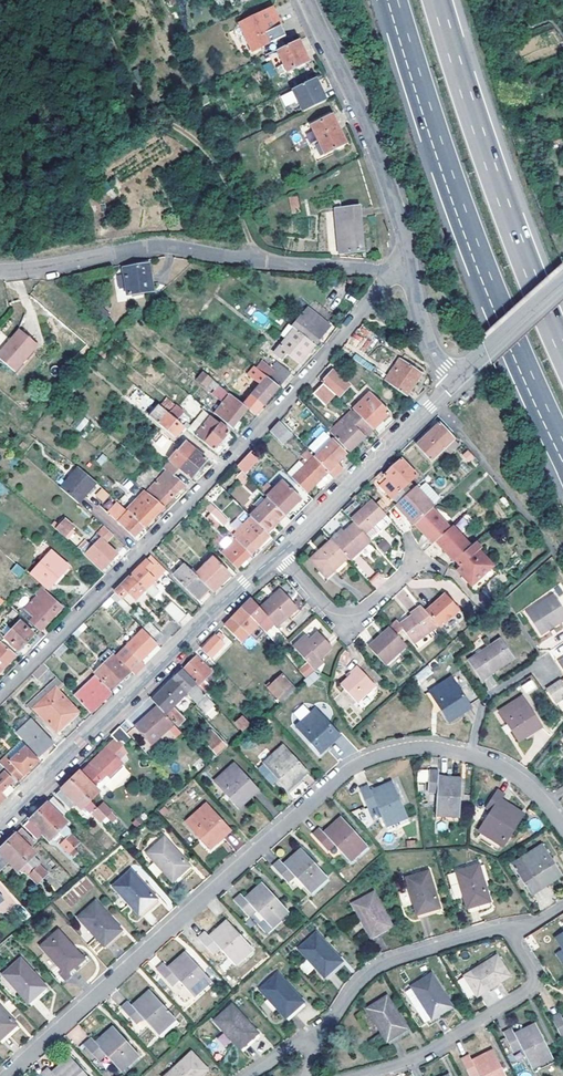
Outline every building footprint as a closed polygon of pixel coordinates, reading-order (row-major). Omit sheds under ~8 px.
[(272,8),(240,23),(254,50),(286,34),(272,8)] [(308,61),(298,39),(276,50),(287,71),(288,70),(292,78),(299,75),(295,67),(308,61)] [(271,61),(262,64),(268,78),(277,75),(271,61)] [(325,100),(315,77),(296,87),(292,89),(303,111),(325,100)] [(331,114),(310,126),(324,153),(345,142),(331,114)] [(559,143),(556,136),(546,139),(549,145),(559,143)] [(288,197),(291,214),(300,212),(297,196),(288,197)] [(357,200),(334,202),(339,252),(362,250),(362,252),(369,251),(368,238),(361,239),(357,200)] [(149,265),(124,269),(125,278),(127,288),(128,297),(153,292),(149,265)] [(95,315),(104,322),(110,316),(101,308),(95,315)] [(296,330),(315,346),(330,328),(308,310),(301,319),(305,322),(300,327),(296,324),(293,328),(296,330)] [(254,320),(263,323),(266,316),(257,312),(254,320)] [(305,322),(301,319),(296,324),(300,327),(305,322)] [(365,354),(378,339),(362,324),(348,339),(365,354)] [(301,363),(315,346),(296,330),(276,354),(283,360),(289,354),(301,363)] [(36,347),(18,331),(0,351),(0,361),(13,372),(36,347)] [(355,354),(352,359),(370,370),(373,366),(355,354)] [(292,375),(281,364),(273,371),(262,361),(256,368),(279,388),(292,375)] [(423,375),(406,362),(391,385),(408,398),(423,375)] [(279,388),(256,368),(255,367),(248,375),(261,386),(247,401),(258,411),(268,400),(279,388)] [(334,371),(323,383),(345,404),(350,398),(345,393),(351,387),(334,371)] [(249,410),(204,373),(198,381),(214,393),(212,395),(225,405),(216,415),(238,433),(245,424),(240,420),(249,410)] [(325,406),(335,395),(324,385),(315,396),(325,406)] [(391,414),(372,394),(355,410),(357,412),(374,431),(391,414)] [(185,414),(166,399),(160,406),(178,422),(185,414)] [(178,422),(160,406),(150,417),(175,438),(185,427),(178,422)] [(374,431),(357,412),(333,435),(350,453),(374,431)] [(230,433),(205,413),(190,431),(219,455),(225,449),(220,444),(230,433)] [(292,434),(279,421),(270,432),(282,445),(292,434)] [(456,441),(441,426),(418,447),(432,462),(447,449),(456,441)] [(152,445),(163,454),(172,443),(161,434),(152,445)] [(315,458),(330,472),(335,480),(346,469),(340,463),(348,454),(334,440),(315,458)] [(452,455),(461,446),(456,441),(447,449),(452,455)] [(180,470),(192,479),(208,460),(189,444),(172,464),(180,470)] [(328,486),(335,480),(330,472),(315,458),(309,451),(303,457),(305,460),(304,461),(308,466),(293,479),(298,484),(308,494),(322,480),(328,486)] [(249,455),(237,466),(243,472),(245,474),(256,463),(249,455)] [(393,498),(418,476),(404,460),(386,476),(390,480),(383,487),(393,498)] [(146,492),(164,507),(185,486),(174,477),(180,470),(172,464),(170,462),(164,469),(165,471),(146,492)] [(95,485),(78,469),(61,489),(79,504),(95,485)] [(245,474),(243,472),(237,478),(243,484),(249,478),(245,474)] [(292,489),(298,484),(293,479),(290,476),(284,482),(292,489)] [(279,487),(272,481),(262,491),(268,497),(279,487)] [(292,489),(284,482),(279,487),(268,497),(270,499),(286,516),(292,510),(308,494),(298,484),(292,489)] [(143,490),(137,485),(135,483),(127,491),(135,498),(143,490)] [(241,505),(251,497),(240,485),(230,493),(241,505)] [(103,502),(110,495),(102,487),(95,495),(103,502)] [(417,487),(397,505),(404,513),(407,511),(417,523),(435,507),(417,487)] [(164,507),(146,492),(126,513),(143,528),(148,523),(150,525),(154,521),(153,519),(164,507)] [(308,494),(292,510),(298,516),(314,500),(308,494)] [(268,534),(286,516),(270,499),(252,517),(268,534)] [(388,517),(386,515),(374,501),(352,521),(356,525),(366,536),(388,517)] [(134,538),(143,528),(126,513),(116,503),(107,513),(134,538)] [(435,507),(417,523),(416,524),(427,536),(434,544),(436,543),(453,528),(435,507)] [(228,520),(217,509),(211,513),(223,525),(228,520)] [(404,513),(415,525),(416,524),(417,523),(407,511),(404,513)] [(268,534),(252,517),(236,532),(240,536),(237,539),(252,555),(271,537),(268,534)] [(388,517),(366,536),(369,539),(390,519),(388,517)] [(73,528),(64,521),(56,531),(64,538),(73,528)] [(364,549),(372,542),(369,539),(366,536),(356,525),(345,535),(335,545),(348,560),(350,561),(353,559),(364,549)] [(77,549),(89,560),(102,572),(118,555),(107,544),(115,535),(105,527),(89,544),(85,541),(77,549)] [(455,562),(471,547),(453,527),(453,528),(436,543),(443,552),(453,564),(455,562)] [(345,535),(342,532),(331,541),(333,542),(335,545),(345,535)] [(252,555),(237,539),(223,553),(237,569),(252,555)] [(348,560),(335,545),(333,542),(311,562),(320,573),(326,579),(333,574),(348,560)] [(482,550),(476,543),(471,547),(455,562),(460,568),(458,571),(463,577),(471,586),(468,588),(475,596),(498,576),(478,554),(482,550)] [(368,553),(364,549),(353,559),(357,563),(368,553)] [(51,552),(31,573),(49,589),(69,568),(51,552)] [(151,557),(132,576),(146,591),(153,584),(156,581),(164,573),(166,575),(168,573),(151,557)] [(229,572),(219,562),(212,569),(209,566),(207,568),(206,568),(196,577),(209,590),(213,593),(222,584),(220,581),(229,572)] [(63,606),(45,590),(47,588),(22,567),(17,563),(12,569),(20,577),(23,575),(31,583),(29,585),(36,591),(39,588),(42,591),(25,610),(26,611),(23,616),(40,630),(63,606)] [(176,579),(198,601),(209,590),(196,577),(187,567),(176,579)] [(220,581),(222,584),(231,575),(229,572),(220,581)] [(377,572),(369,580),(376,587),(384,579),(377,572)] [(335,577),(333,574),(326,579),(320,573),(318,575),(326,584),(335,577)] [(132,576),(111,596),(116,601),(121,606),(128,614),(132,610),(123,600),(129,594),(136,601),(146,591),(132,576)] [(468,588),(471,586),(463,577),(461,579),(468,588)] [(283,591),(262,610),(277,627),(290,616),(293,620),(302,613),(283,591)] [(425,611),(439,627),(454,613),(446,603),(449,600),(444,595),(425,611)] [(562,622),(562,616),(551,598),(523,616),(538,638),(562,622)] [(265,614),(252,600),(244,608),(256,622),(265,614)] [(458,610),(449,600),(446,603),(454,613),(458,610)] [(121,606),(116,601),(110,607),(115,612),(121,606)] [(187,616),(172,601),(163,609),(178,625),(187,616)] [(236,616),(227,626),(237,637),(244,630),(249,637),(256,630),(265,640),(269,636),(256,622),(244,608),(236,616)] [(389,625),(395,633),(402,628),(411,643),(432,630),(418,609),(410,614),(411,616),(399,624),(396,620),(389,625)] [(21,623),(6,638),(20,651),(35,635),(21,623)] [(84,623),(78,629),(82,633),(88,627),(84,623)] [(307,635),(316,629),(312,623),(303,630),(307,635)] [(163,636),(151,624),(145,631),(156,643),(163,636)] [(156,643),(145,631),(127,648),(142,663),(159,646),(156,643)] [(387,668),(408,648),(393,631),(371,651),(387,668)] [(294,647),(315,672),(324,664),(321,660),(333,649),(319,633),(311,641),(307,636),(294,647)] [(225,645),(217,637),(203,651),(214,664),(218,660),(214,657),(225,645)] [(503,640),(470,662),(482,681),(499,669),(500,671),(516,660),(503,640)] [(0,641),(0,673),(17,655),(0,641)] [(114,657),(108,651),(96,663),(102,669),(114,657)] [(130,673),(114,657),(102,669),(97,674),(112,690),(130,673)] [(197,658),(184,671),(200,687),(213,674),(197,658)] [(47,659),(42,664),(45,668),(51,663),(48,659),(47,659)] [(357,666),(362,671),(368,664),(364,659),(357,666)] [(45,668),(42,664),(30,676),(46,693),(52,687),(58,681),(57,681),(45,668)] [(324,664),(315,672),(320,674),(326,666),(324,664)] [(352,676),(341,686),(357,702),(375,685),(362,671),(357,666),(350,674),(352,676)] [(422,668),(415,675),(421,682),(429,675),(422,668)] [(183,671),(174,681),(187,695),(197,706),(207,697),(183,671)] [(313,671),(303,680),(309,686),(319,677),(313,671)] [(441,719),(477,696),(463,673),(426,697),(441,719)] [(112,693),(96,676),(74,697),(91,714),(112,693)] [(267,686),(282,701),(295,689),(283,676),(272,685),(270,684),(267,686)] [(484,680),(489,690),(497,686),(492,676),(484,680)] [(529,679),(521,685),(524,690),(533,684),(529,679)] [(173,709),(187,695),(174,681),(154,701),(168,714),(166,715),(179,728),(186,722),(173,709)] [(550,688),(550,689),(559,703),(562,700),(562,688),(560,682),(550,688)] [(55,690),(52,687),(46,693),(32,706),(35,710),(55,690)] [(545,693),(553,706),(559,703),(550,689),(545,693)] [(55,690),(35,710),(57,734),(78,714),(55,690)] [(523,697),(501,710),(519,740),(541,727),(523,697)] [(153,701),(123,731),(128,736),(135,730),(159,708),(153,701)] [(175,726),(159,708),(135,730),(151,748),(175,726)] [(299,727),(323,753),(329,747),(327,745),(340,733),(318,710),(299,727)] [(33,720),(30,717),(15,731),(18,734),(33,720)] [(242,718),(235,724),(243,733),(250,726),(242,718)] [(33,720),(18,734),(38,757),(54,743),(33,720)] [(121,728),(112,736),(119,743),(123,742),(125,744),(131,738),(128,736),(123,731),(121,728)] [(227,746),(213,730),(202,740),(206,744),(199,749),(204,753),(209,748),(216,756),(227,746)] [(344,738),(340,733),(327,745),(329,747),(331,749),(344,738)] [(12,761),(27,747),(23,743),(7,756),(12,761)] [(27,747),(12,761),(7,756),(0,763),(0,764),(4,769),(17,783),(40,762),(27,747)] [(71,782),(91,802),(100,794),(98,792),(94,787),(101,781),(106,786),(126,768),(118,760),(124,755),(124,751),(120,747),(114,750),(110,752),(91,770),(89,769),(82,775),(80,773),(71,782)] [(295,783),(308,771),(287,747),(267,764),(291,791),(297,785),(295,783)] [(247,802),(260,789),(238,765),(218,783),(242,808),(248,803),(247,802)] [(311,774),(308,771),(295,783),(297,785),(298,786),(311,774)] [(431,815),(454,818),(459,781),(435,778),(436,772),(426,771),(424,792),(433,793),(431,815)] [(13,792),(8,787),(14,782),(5,773),(0,778),(0,805),(13,792)] [(101,781),(94,787),(98,792),(106,786),(101,781)] [(91,802),(71,782),(56,797),(71,811),(77,806),(82,811),(85,809),(90,815),(96,809),(91,803),(91,802)] [(386,826),(406,817),(390,782),(368,792),(367,787),(358,791),(367,810),(376,806),(386,826)] [(263,792),(260,789),(247,802),(248,803),(249,804),(263,792)] [(479,834),(499,847),(519,815),(499,802),(502,797),(495,792),(484,809),(491,814),(479,834)] [(39,813),(61,836),(62,837),(68,831),(65,827),(68,825),(60,817),(66,812),(54,799),(39,813)] [(217,841),(231,829),(209,805),(190,823),(214,849),(219,844),(217,841)] [(104,806),(99,810),(107,818),(111,814),(104,806)] [(107,818),(99,810),(94,815),(101,823),(107,818)] [(61,836),(39,813),(25,827),(38,840),(43,835),(51,842),(53,840),(55,842),(61,836)] [(111,814),(107,818),(112,824),(117,820),(111,814)] [(406,817),(386,826),(388,831),(408,821),(406,817)] [(366,848),(341,819),(323,835),(320,831),(313,837),(327,853),(334,846),(349,863),(366,848)] [(234,833),(231,829),(217,841),(219,844),(221,845),(234,833)] [(22,830),(8,844),(28,864),(34,870),(40,864),(34,858),(36,856),(28,849),(35,843),(22,830)] [(499,847),(479,834),(477,838),(496,851),(499,847)] [(176,880),(193,865),(168,836),(151,852),(176,880)] [(67,842),(74,849),(80,845),(72,837),(67,842)] [(79,854),(74,849),(67,842),(62,846),(74,858),(79,854)] [(8,844),(0,852),(0,872),(1,873),(11,864),(20,872),(21,871),(23,873),(25,871),(31,877),(36,872),(34,870),(28,864),(8,844)] [(540,847),(519,861),(538,890),(560,876),(540,847)] [(366,848),(349,863),(352,867),(369,851),(366,848)] [(280,863),(273,870),(286,885),(293,878),(309,896),(326,880),(301,852),(284,867),(280,863)] [(197,869),(193,865),(176,880),(180,884),(197,869)] [(464,910),(486,902),(471,866),(450,875),(464,910)] [(41,868),(36,872),(44,880),(48,876),(41,868)] [(143,912),(160,897),(135,869),(118,884),(143,912)] [(44,880),(36,872),(31,877),(38,885),(44,880)] [(415,917),(438,910),(426,873),(404,880),(415,917)] [(62,895),(70,906),(94,887),(86,876),(62,895)] [(240,897),(233,903),(247,919),(254,913),(270,930),(287,914),(262,885),(244,901),(240,897)] [(368,939),(389,928),(371,895),(351,905),(368,939)] [(164,901),(160,897),(143,912),(147,916),(164,901)] [(107,944),(124,928),(99,901),(82,916),(107,944)] [(486,902),(464,910),(465,914),(487,906),(486,902)] [(438,910),(415,917),(416,921),(439,914),(438,910)] [(205,934),(197,941),(211,957),(219,950),(234,967),(251,951),(239,938),(226,923),(209,939),(205,934)] [(128,932),(124,928),(107,944),(111,948),(128,932)] [(391,933),(389,928),(368,939),(371,943),(391,933)] [(69,973),(86,957),(61,929),(44,945),(69,973)] [(314,936),(297,952),(323,980),(340,963),(314,936)] [(163,966),(156,973),(170,988),(177,982),(193,999),(210,983),(184,955),(167,970),(163,966)] [(494,956),(463,979),(475,997),(507,975),(494,956)] [(90,962),(86,957),(69,973),(73,977),(90,962)] [(32,1002),(49,986),(24,958),(7,974),(32,1002)] [(276,977),(259,993),(284,1021),(302,1005),(298,1000),(276,977)] [(432,1021),(451,1009),(431,977),(411,989),(412,991),(407,994),(426,1023),(431,1020),(432,1021)] [(52,990),(49,986),(32,1002),(35,1006),(52,990)] [(494,989),(482,994),(486,1006),(498,1001),(494,989)] [(128,1005),(120,1011),(134,1027),(142,1020),(158,1038),(174,1022),(149,993),(132,1008),(128,1005)] [(388,1043),(408,1030),(387,998),(367,1010),(388,1043)] [(20,1025),(0,1003),(0,1037),(3,1040),(20,1025)] [(230,1008),(212,1024),(238,1052),(256,1036),(230,1008)] [(454,1013),(451,1009),(432,1021),(431,1020),(426,1023),(430,1029),(454,1013)] [(562,1022),(559,1017),(551,1022),(561,1040),(562,1039),(562,1021),(562,1022)] [(23,1028),(20,1025),(3,1040),(6,1044),(23,1028)] [(530,1073),(550,1063),(534,1028),(513,1038),(511,1034),(502,1038),(511,1057),(519,1052),(530,1073)] [(91,1042),(84,1048),(97,1064),(104,1058),(120,1074),(137,1059),(111,1030),(94,1046),(91,1042)] [(411,1035),(408,1030),(388,1043),(390,1048),(411,1035)] [(461,1064),(467,1075),(504,1075),(493,1054),(472,1064),(469,1060),(461,1064)] [(205,1072),(189,1055),(167,1075),(201,1075),(205,1072)] [(42,1075),(83,1075),(69,1061),(52,1075),(48,1071),(42,1075)] [(550,1063),(530,1073),(531,1075),(534,1075),(552,1067),(550,1063)]
